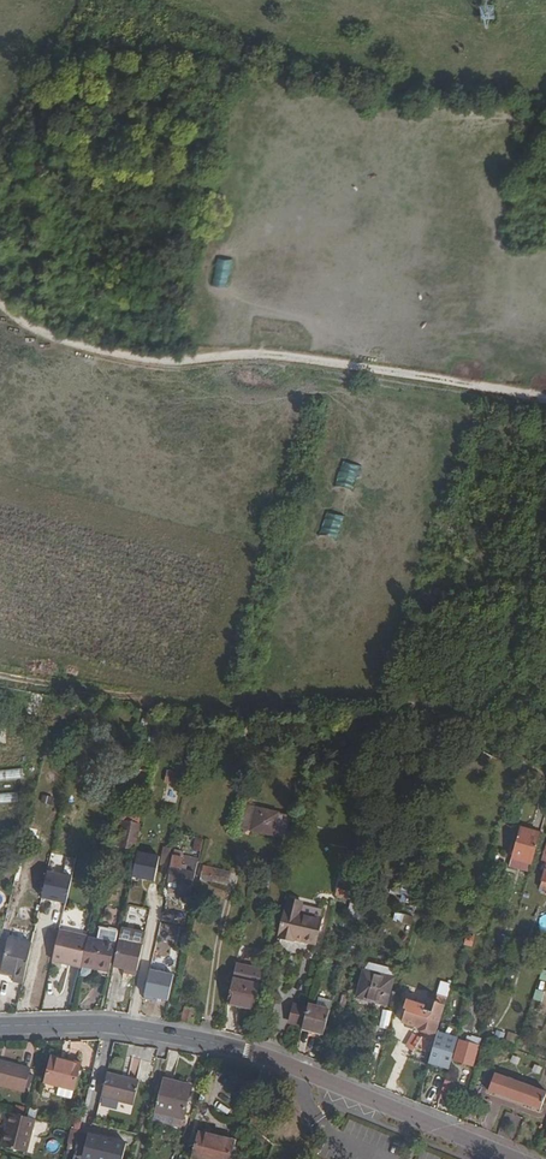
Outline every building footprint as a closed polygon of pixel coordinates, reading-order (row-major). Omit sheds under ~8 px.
[(218,258),(215,285),(230,286),(233,259),(218,258)] [(335,485),(352,489),(358,466),(341,462),(335,485)] [(336,542),(344,517),(326,511),(318,536),(336,542)] [(26,779),(26,769),(0,770),(0,780),(26,779)] [(21,804),(21,793),(0,793),(0,804),(21,804)] [(255,805),(250,826),(284,835),(289,813),(255,805)] [(118,819),(116,828),(121,829),(119,838),(120,841),(132,845),(137,824),(118,819)] [(540,831),(520,825),(511,855),(531,861),(540,831)] [(121,829),(116,828),(113,843),(131,848),(132,845),(120,841),(119,838),(121,829)] [(171,863),(180,865),(181,861),(183,851),(174,849),(171,863)] [(43,898),(75,904),(80,878),(74,876),(77,858),(54,854),(51,868),(49,868),(43,898)] [(224,867),(203,862),(200,874),(221,880),(224,867)] [(180,865),(171,863),(167,877),(191,883),(194,869),(180,865)] [(341,885),(339,897),(354,899),(355,887),(341,885)] [(400,903),(411,903),(411,887),(400,887),(400,903)] [(301,903),(286,900),(278,933),(313,941),(319,916),(299,911),(301,903)] [(393,912),(392,921),(409,924),(411,915),(393,912)] [(101,923),(98,934),(115,939),(118,928),(101,923)] [(145,928),(121,923),(113,961),(124,964),(137,966),(145,928)] [(58,929),(52,958),(62,961),(63,958),(82,962),(82,960),(88,936),(58,929)] [(88,936),(82,960),(92,962),(94,963),(94,960),(111,963),(115,939),(98,934),(89,932),(88,936)] [(30,941),(7,935),(0,966),(0,967),(14,970),(13,973),(12,977),(21,979),(30,941)] [(92,962),(82,960),(82,962),(80,969),(86,971),(91,968),(92,962)] [(392,975),(364,968),(357,994),(385,1002),(392,975)] [(258,982),(231,976),(226,998),(253,1005),(258,982)] [(444,1001),(446,995),(427,989),(425,995),(444,1001)] [(542,1002),(544,992),(534,990),(532,1000),(542,1002)] [(434,1029),(440,1005),(433,1003),(431,1007),(403,998),(401,1006),(404,1007),(400,1019),(434,1029)] [(328,1007),(307,1002),(301,1025),(322,1031),(328,1007)] [(181,1019),(193,1020),(195,1005),(184,1003),(181,1019)] [(473,1015),(464,1012),(461,1021),(470,1024),(473,1015)] [(456,1036),(436,1029),(433,1037),(428,1056),(448,1063),(456,1036)] [(504,1042),(514,1044),(517,1034),(507,1031),(504,1042)] [(433,1037),(419,1032),(408,1057),(426,1062),(428,1056),(433,1037)] [(472,1063),(478,1043),(458,1037),(452,1058),(472,1063)] [(58,1059),(53,1057),(46,1081),(74,1088),(80,1064),(65,1060),(64,1064),(57,1062),(58,1059)] [(26,1091),(32,1067),(6,1060),(6,1063),(0,1061),(0,1084),(26,1091)] [(138,1074),(107,1067),(101,1091),(133,1098),(138,1074)] [(539,1106),(545,1088),(494,1069),(487,1087),(539,1106)] [(189,1080),(162,1073),(154,1107),(181,1114),(189,1080)] [(455,1082),(444,1078),(438,1096),(450,1100),(455,1082)] [(35,1118),(8,1111),(4,1125),(6,1125),(10,1126),(4,1147),(26,1152),(35,1118)] [(10,1126),(6,1125),(1,1146),(4,1147),(10,1126)] [(200,1128),(197,1153),(232,1158),(235,1142),(230,1141),(232,1132),(200,1128)] [(88,1133),(81,1158),(121,1158),(125,1142),(88,1133)]
